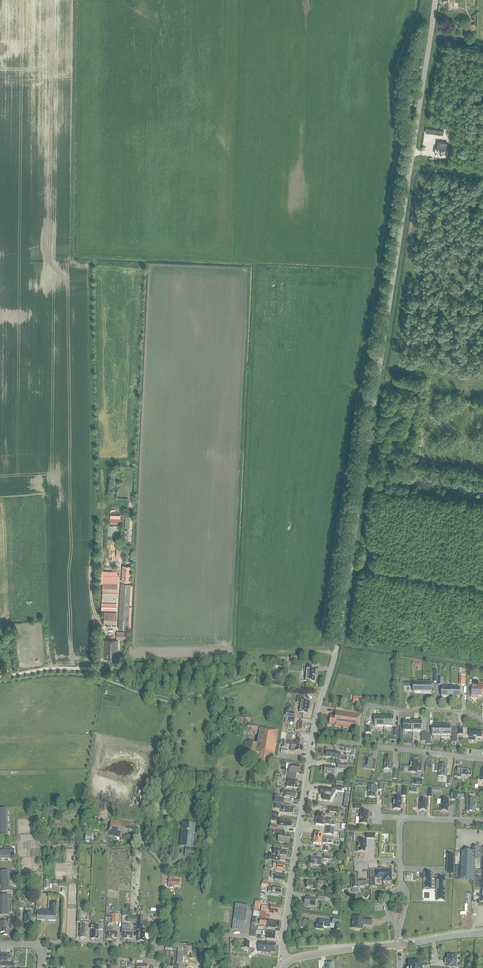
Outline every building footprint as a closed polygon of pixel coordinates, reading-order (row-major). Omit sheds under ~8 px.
[(445,4),(447,4),(447,9),(456,8),(456,0),(445,0),(445,4)] [(448,143),(438,142),(437,148),(435,147),(434,154),(447,156),(448,149),(447,149),(448,143)] [(110,524),(120,524),(120,516),(110,515),(110,524)] [(121,582),(130,582),(131,566),(122,566),(121,582)] [(102,583),(118,583),(118,576),(117,576),(117,572),(103,571),(103,576),(102,583)] [(102,592),(117,593),(117,583),(103,583),(102,592)] [(118,629),(128,630),(131,584),(121,584),(118,629)] [(102,602),(117,602),(117,593),(102,592),(102,602)] [(117,603),(102,603),(101,610),(117,611),(117,603)] [(117,612),(104,611),(103,624),(116,625),(117,612)] [(103,641),(104,659),(113,659),(113,657),(118,656),(118,640),(103,641)] [(412,666),(415,666),(420,666),(420,670),(422,670),(422,663),(420,663),(416,663),(416,662),(412,662),(412,666)] [(311,666),(305,666),(305,672),(306,672),(306,681),(314,682),(315,670),(311,670),(311,666)] [(423,693),(423,683),(413,683),(413,692),(423,693)] [(432,693),(432,683),(423,683),(423,693),(432,693)] [(482,693),(482,685),(478,685),(478,689),(472,689),(472,692),(471,692),(471,698),(477,698),(477,697),(482,697),(482,693)] [(451,697),(451,688),(442,687),(441,697),(451,697)] [(460,697),(461,688),(451,688),(451,697),(460,697)] [(304,697),(298,696),(297,703),(300,703),(299,712),(307,713),(308,706),(309,706),(310,702),(303,701),(304,697)] [(352,703),(360,704),(361,697),(353,696),(352,703)] [(339,727),(357,730),(360,714),(336,711),(335,717),(330,716),(329,724),(333,725),(333,727),(339,727)] [(251,716),(235,714),(233,724),(244,726),(245,719),(250,720),(251,716)] [(384,727),(384,717),(375,717),(375,726),(384,727)] [(394,727),(394,717),(384,717),(384,727),(394,727)] [(413,731),(413,722),(404,721),(404,731),(413,731)] [(306,723),(298,722),(297,730),(305,731),(306,723)] [(422,731),(423,722),(413,722),(413,731),(422,731)] [(442,736),(442,726),(432,726),(432,736),(442,736)] [(451,736),(451,726),(442,726),(442,736),(442,738),(450,738),(450,736),(451,736)] [(476,737),(482,737),(482,730),(474,730),(474,729),(470,729),(470,737),(476,737)] [(340,754),(326,752),(326,757),(339,759),(339,760),(347,761),(347,757),(340,756),(340,754)] [(269,758),(270,758),(270,757),(269,757),(269,756),(267,756),(268,755),(261,754),(261,755),(260,755),(260,756),(258,767),(267,769),(269,758)] [(373,756),(366,755),(364,768),(375,770),(376,760),(373,760),(373,756)] [(393,758),(386,757),(384,769),(392,770),(393,766),(392,765),(393,758)] [(418,762),(411,761),(410,772),(417,773),(417,771),(421,771),(422,764),(418,764),(418,762)] [(299,774),(300,767),(290,765),(290,764),(286,764),(286,769),(285,776),(292,777),(292,773),(299,774)] [(447,766),(440,765),(439,776),(447,777),(447,773),(446,773),(447,766)] [(331,766),(331,767),(324,766),(323,773),(334,775),(335,767),(331,766)] [(461,774),(468,775),(468,770),(469,768),(458,767),(458,769),(458,774),(455,773),(454,777),(461,778),(461,774)] [(291,780),(292,777),(285,776),(285,782),(287,783),(287,787),(297,788),(298,781),(291,780)] [(377,786),(369,786),(369,793),(368,794),(368,796),(369,797),(376,798),(376,790),(377,790),(377,786)] [(407,797),(407,787),(402,787),(402,793),(399,793),(398,798),(394,797),(394,809),(401,810),(401,802),(402,802),(402,798),(401,798),(401,796),(401,797),(407,797)] [(330,801),(331,796),(332,789),(328,788),(328,789),(321,788),(320,795),(323,795),(322,800),(330,801)] [(285,789),(282,789),(281,793),(284,793),(284,797),(290,798),(290,797),(295,798),(296,793),(292,792),(285,791),(285,789)] [(449,800),(441,799),(441,811),(448,811),(448,805),(449,805),(449,800)] [(428,800),(420,800),(420,810),(427,811),(427,804),(428,804),(428,800)] [(466,812),(477,813),(477,812),(476,812),(476,800),(467,800),(466,812)] [(287,812),(293,813),(294,809),(290,808),(290,807),(282,806),(282,804),(276,803),(275,808),(281,809),(281,812),(287,813),(287,812)] [(368,811),(360,811),(360,824),(367,824),(367,819),(368,819),(368,811)] [(325,818),(325,815),(317,814),(317,816),(316,816),(315,819),(335,822),(336,819),(325,818)] [(123,841),(124,836),(133,837),(135,823),(111,820),(108,835),(121,837),(121,841),(123,841)] [(193,827),(184,826),(182,844),(187,845),(187,847),(186,846),(184,856),(194,857),(197,834),(192,833),(193,827)] [(285,832),(276,830),(275,835),(278,836),(278,842),(288,843),(290,836),(284,835),(285,832)] [(86,831),(85,842),(91,843),(93,832),(86,831)] [(322,836),(322,834),(315,833),(314,835),(313,834),(313,838),(333,841),(333,838),(322,836)] [(366,840),(358,840),(358,852),(365,852),(365,845),(366,845),(366,840)] [(471,853),(460,852),(459,877),(473,878),(473,880),(481,880),(480,897),(481,897),(481,902),(482,903),(482,848),(479,848),(471,847),(471,853)] [(318,857),(318,858),(311,857),(310,864),(320,866),(322,858),(318,857)] [(278,862),(274,861),(273,866),(277,867),(277,870),(284,871),(285,865),(278,864),(278,862)] [(374,871),(370,871),(370,876),(371,887),(375,887),(375,878),(383,878),(383,882),(391,881),(391,869),(374,870),(374,871)] [(446,898),(446,878),(437,878),(437,882),(437,883),(432,883),(432,882),(432,872),(424,872),(424,879),(424,880),(424,881),(423,882),(424,882),(424,889),(423,889),(424,889),(429,889),(430,889),(430,890),(430,885),(437,886),(437,890),(436,897),(446,898)] [(275,873),(271,873),(271,877),(275,878),(274,880),(283,882),(284,875),(275,874),(275,873)] [(365,879),(358,880),(358,878),(351,878),(351,888),(358,888),(358,886),(365,886),(365,879)] [(180,880),(168,879),(167,887),(170,887),(170,888),(173,888),(173,886),(179,886),(180,880)] [(306,888),(317,890),(318,885),(325,886),(325,880),(319,879),(318,882),(314,881),(314,882),(307,881),(306,888)] [(281,888),(273,887),(269,886),(268,892),(272,893),(272,894),(280,895),(281,888)] [(370,895),(365,891),(362,896),(366,899),(370,895)] [(312,898),(311,899),(305,898),(304,905),(314,906),(316,899),(312,898)] [(248,905),(235,904),(232,929),(244,931),(248,905)] [(56,914),(56,905),(51,905),(51,911),(48,911),(48,914),(48,917),(47,917),(46,921),(56,921),(56,914)] [(254,911),(253,916),(259,917),(269,918),(270,913),(277,915),(278,907),(271,906),(270,907),(266,906),(261,906),(261,912),(260,912),(254,911)] [(48,914),(48,911),(37,911),(37,916),(37,919),(37,920),(46,921),(47,917),(48,917),(48,914)] [(37,916),(31,915),(25,915),(25,924),(31,924),(31,919),(37,919),(37,916)] [(143,917),(138,916),(137,930),(139,930),(138,941),(144,942),(145,930),(142,930),(143,917)] [(372,920),(353,917),(351,928),(353,928),(354,929),(355,930),(356,930),(357,930),(358,930),(359,929),(362,930),(363,925),(371,926),(372,920)] [(89,924),(89,920),(83,920),(83,924),(80,924),(79,932),(80,932),(79,938),(86,939),(86,933),(87,933),(87,924),(89,924)] [(268,921),(260,920),(259,924),(267,925),(267,927),(268,927),(268,928),(270,929),(271,928),(276,929),(277,922),(268,921)] [(323,927),(330,928),(331,921),(320,920),(319,924),(317,924),(316,929),(323,930),(323,927)] [(0,922),(0,924),(0,926),(1,926),(0,933),(3,933),(3,935),(9,935),(9,930),(8,929),(8,923),(0,922)] [(92,925),(91,939),(98,939),(98,938),(99,938),(99,934),(98,934),(98,930),(103,930),(104,923),(98,923),(98,925),(92,925)] [(107,927),(106,932),(109,932),(109,934),(107,934),(107,940),(113,940),(113,938),(117,938),(117,932),(113,932),(113,927),(113,923),(112,923),(109,923),(107,927)] [(122,925),(121,934),(124,934),(124,939),(132,939),(132,933),(130,933),(130,926),(122,925)] [(271,952),(275,952),(275,944),(259,943),(258,952),(271,953),(271,952)] [(184,944),(183,956),(193,956),(193,947),(188,947),(188,944),(184,944)] [(0,956),(0,966),(1,966),(6,966),(8,966),(11,965),(11,958),(7,959),(7,956),(0,956)] [(457,966),(457,965),(456,965),(456,958),(455,957),(452,957),(451,956),(449,956),(448,957),(448,960),(446,960),(445,960),(445,964),(445,965),(447,965),(447,967),(448,967),(457,967),(457,966)]
